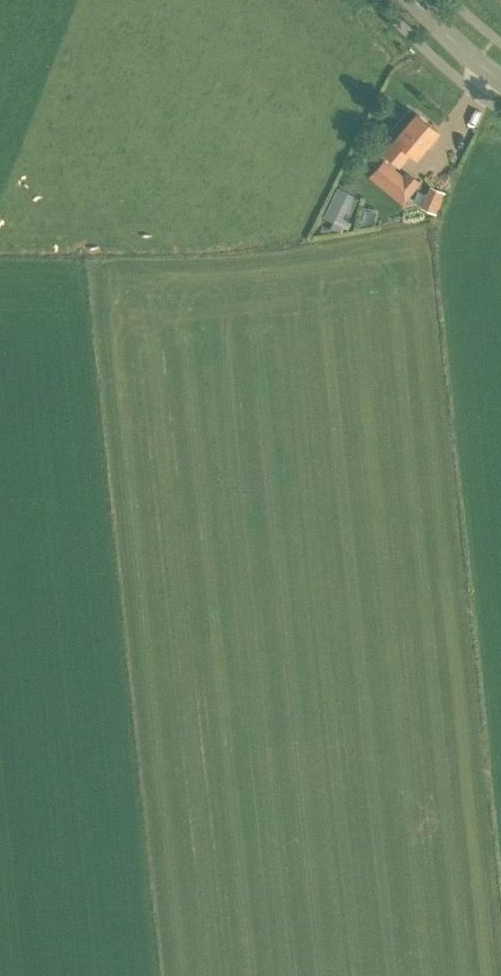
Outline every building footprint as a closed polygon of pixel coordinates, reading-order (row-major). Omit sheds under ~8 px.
[(415,113),(408,107),(389,130),(396,136),(382,151),(395,162),(406,149),(416,157),(438,131),(416,112),(415,113)] [(403,174),(384,158),(372,173),(405,201),(421,182),(407,169),(403,174)] [(436,214),(446,192),(430,185),(420,207),(436,214)] [(338,187),(323,217),(333,222),(348,192),(338,187)]
